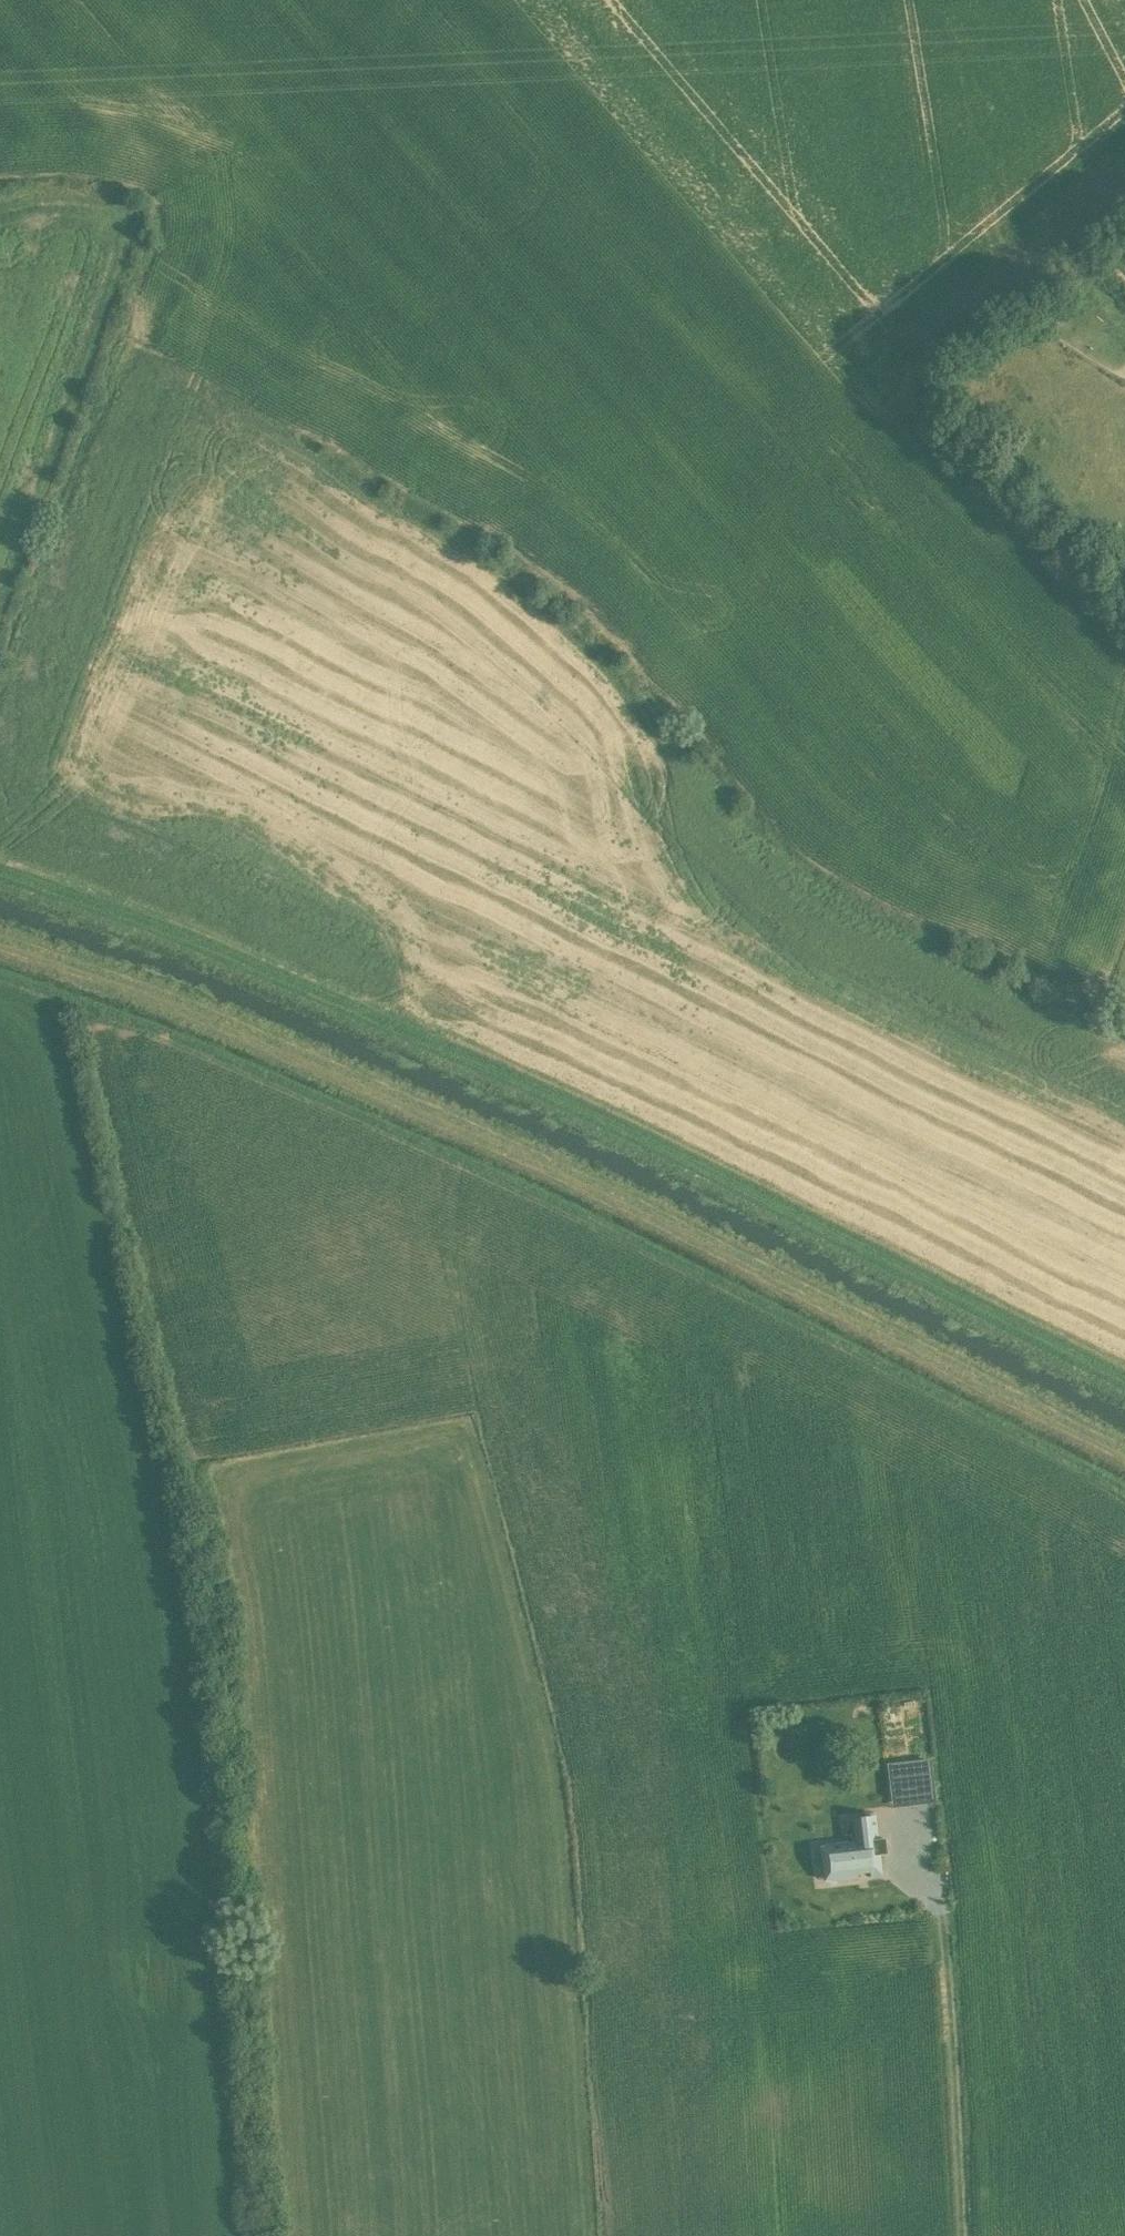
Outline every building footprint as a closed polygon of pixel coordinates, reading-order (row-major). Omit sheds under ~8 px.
[(891,1786),(913,1784),(916,1803),(933,1801),(929,1761),(889,1766),(891,1786)] [(856,1842),(831,1845),(821,1848),(825,1880),(836,1880),(858,1878),(857,1873),(869,1872),(870,1876),(881,1875),(879,1855),(883,1855),(881,1839),(877,1839),(875,1817),(854,1819),(856,1842)]
